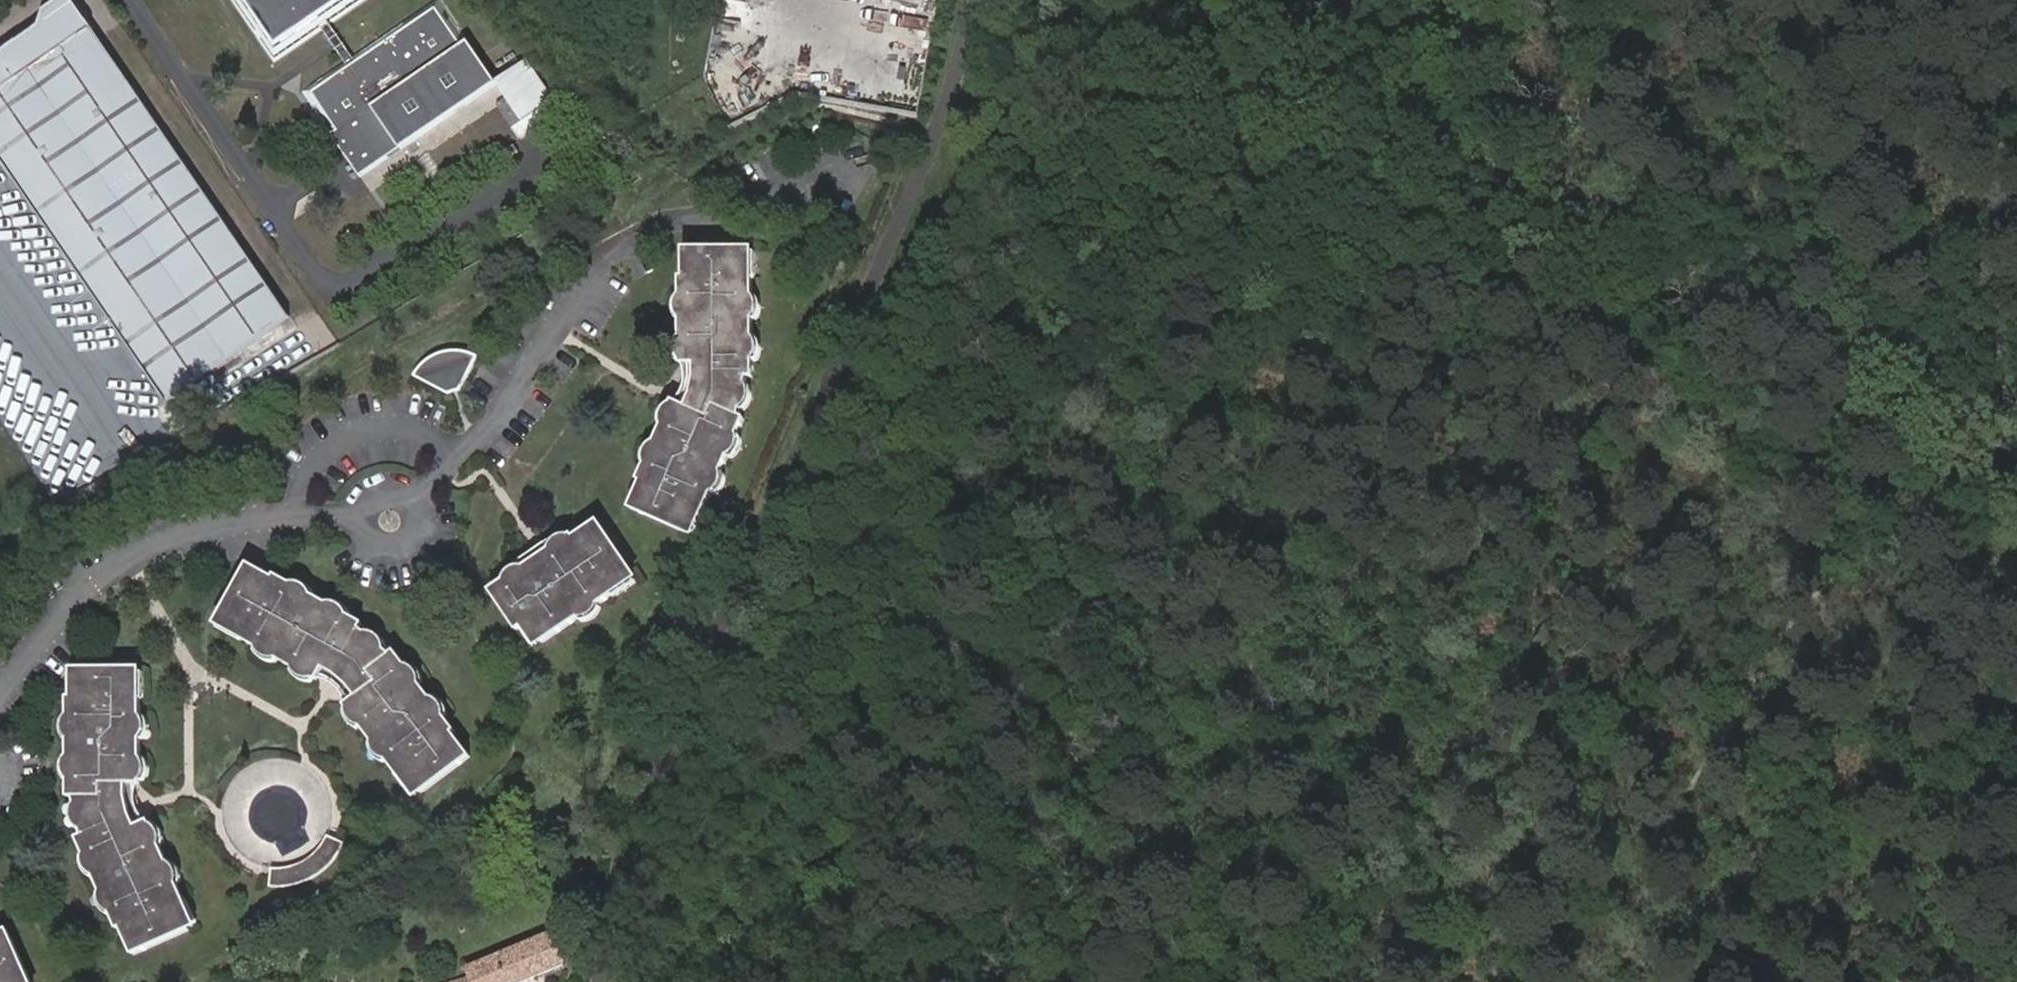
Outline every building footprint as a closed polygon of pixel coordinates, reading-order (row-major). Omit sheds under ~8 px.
[(167,402),(289,318),(71,0),(64,0),(43,14),(42,27),(0,56),(0,159),(167,402)] [(366,0),(231,0),(273,63),(321,30),(348,70),(312,95),(337,132),(332,136),(360,177),(497,84),(496,82),(468,42),(462,46),(437,9),(356,64),(330,25),(366,0)] [(553,100),(527,61),(496,82),(497,84),(506,98),(522,121),(553,100)] [(522,121),(506,98),(496,105),(519,138),(560,110),(553,100),(522,121)] [(748,251),(686,252),(686,281),(683,282),(684,366),(698,366),(699,381),(688,411),(675,405),(640,482),(643,483),(630,510),(686,536),(699,508),(706,511),(746,420),(742,418),(751,381),(756,381),(755,281),(747,281),(748,251)] [(461,392),(474,356),(433,341),(419,376),(461,392)] [(706,511),(699,508),(686,536),(693,539),(706,511)] [(574,538),(492,594),(519,633),(523,630),(536,650),(639,581),(601,524),(576,541),(574,538)] [(250,568),(220,620),(240,632),(246,635),(243,642),(318,683),(325,670),(339,678),(348,687),(357,698),(345,708),(398,776),(404,771),(423,795),(471,758),(452,734),(455,733),(402,664),(398,667),(350,626),(353,621),(305,595),(277,579),(276,582),(250,568)] [(220,620),(217,627),(232,636),(243,642),(246,635),(240,632),(220,620)] [(135,691),(135,670),(75,670),(75,700),(72,700),(72,786),(77,786),(90,848),(86,850),(120,929),(122,928),(134,956),(190,932),(178,904),(185,901),(151,822),(137,828),(131,814),(128,801),(128,786),(143,786),(143,700),(135,700),(135,691)] [(404,771),(398,776),(417,800),(423,795),(404,771)] [(280,871),(272,870),(271,888),(281,889),(293,887),(304,884),(314,879),(323,872),(332,865),(339,856),(343,847),(328,838),(323,845),(318,852),(312,858),(305,863),(297,867),(289,869),(280,871)] [(185,901),(178,904),(190,932),(197,929),(185,901)] [(9,932),(0,936),(0,981),(31,981),(9,932)] [(552,935),(469,968),(472,977),(457,981),(520,981),(564,965),(552,935)]
